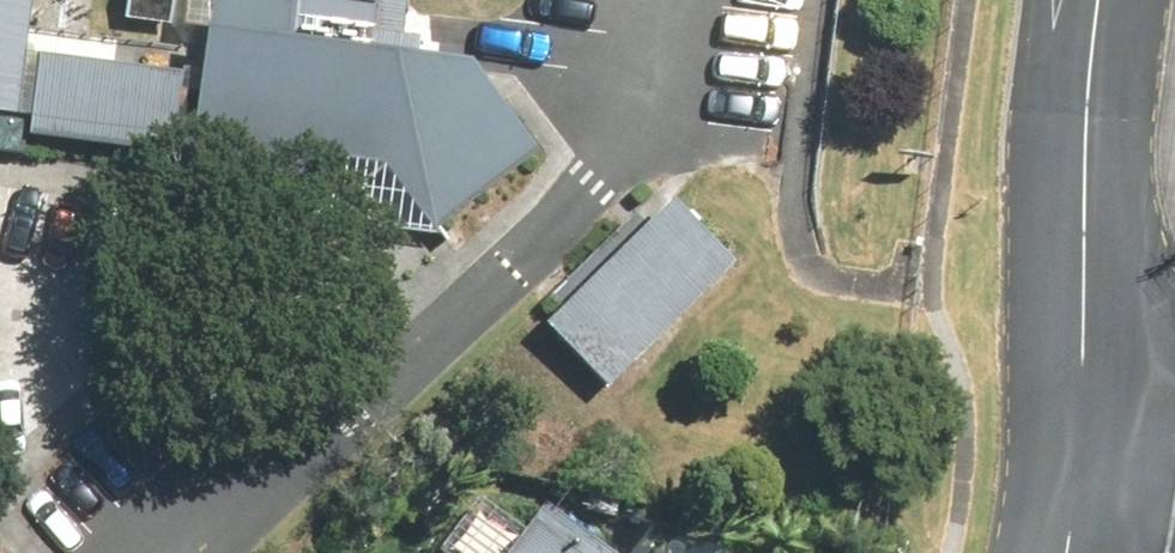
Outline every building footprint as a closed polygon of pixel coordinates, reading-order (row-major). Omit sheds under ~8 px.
[(4,122),(21,0),(0,0),(0,122),(4,122)] [(147,202),(416,244),(528,177),(463,67),(367,64),(377,0),(177,0),(147,202)] [(163,79),(14,59),(3,147),(151,167),(163,79)] [(664,220),(524,353),(586,418),(726,286),(664,220)] [(498,552),(574,552),(522,518),(498,552)]
